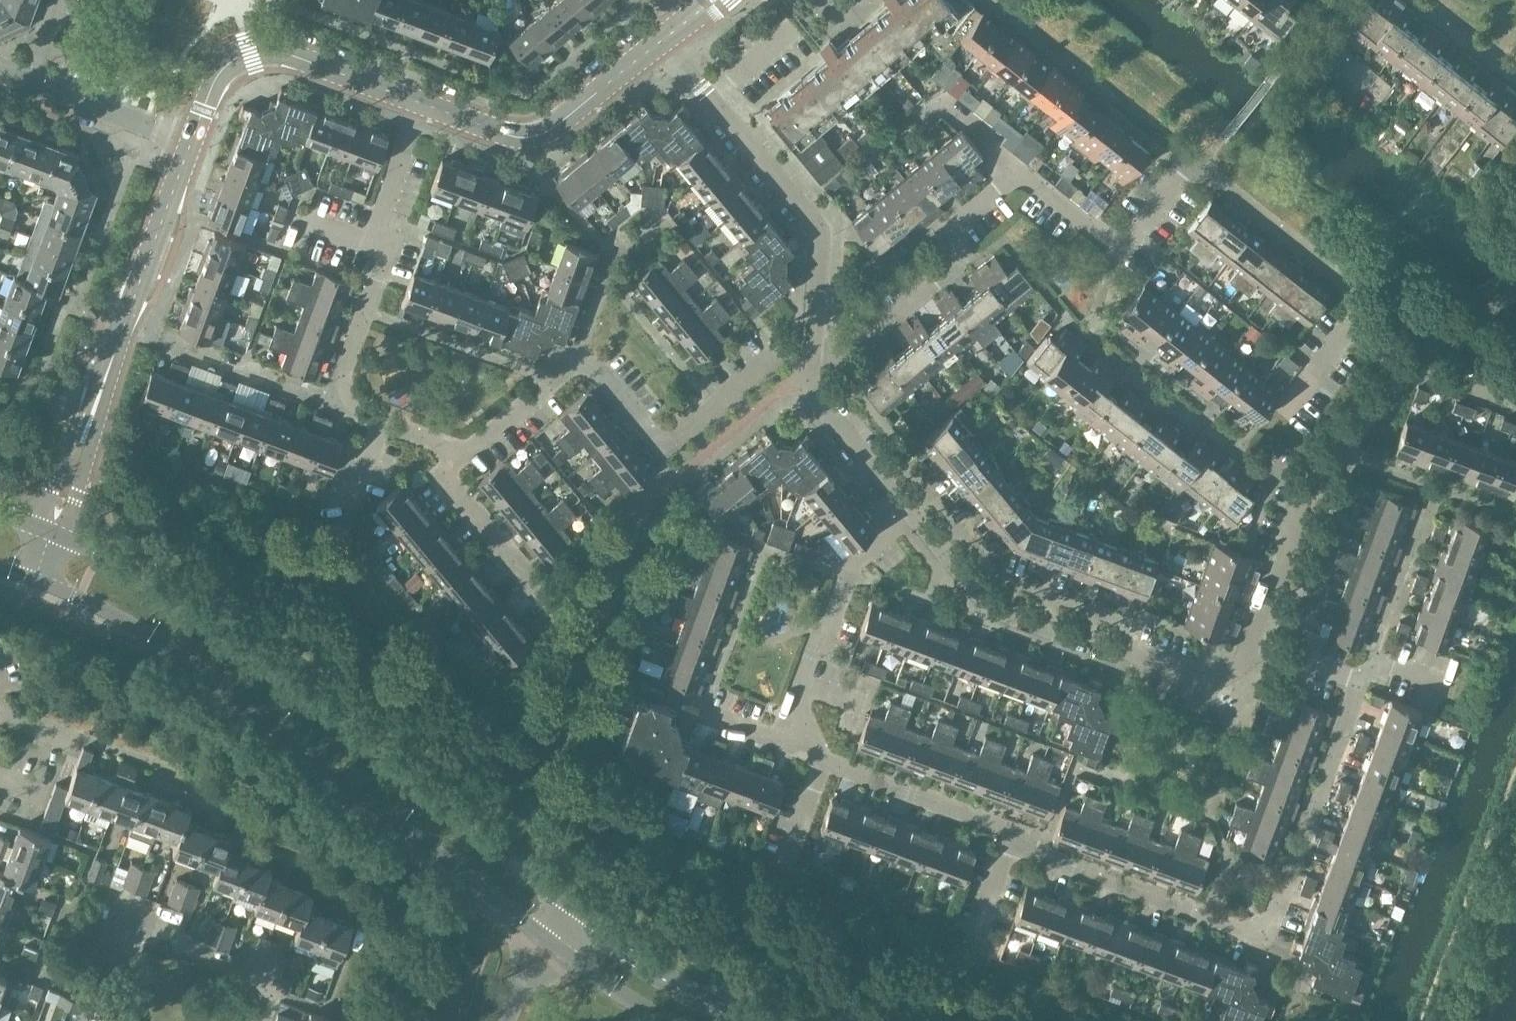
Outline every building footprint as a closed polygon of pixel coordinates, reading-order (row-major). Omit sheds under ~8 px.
[(31,25),(29,19),(36,0),(0,0),(0,39),(31,25)] [(376,0),(329,0),(357,10),(356,13),(369,18),(376,0)] [(403,0),(376,0),(369,18),(384,24),(385,21),(394,24),(403,0)] [(429,3),(421,0),(403,0),(394,24),(403,27),(401,30),(416,36),(429,3)] [(549,7),(569,31),(576,26),(578,28),(591,18),(576,0),(557,0),(549,7)] [(591,18),(603,8),(601,5),(607,0),(576,0),(591,18)] [(961,39),(982,13),(973,6),(975,4),(970,0),(904,0),(780,103),(786,110),(770,123),(791,148),(792,147),(821,182),(843,163),(825,142),(827,141),(820,132),(850,107),(946,27),(961,39)] [(1253,18),(1268,0),(1240,0),(1236,5),(1253,18)] [(1253,18),(1280,40),(1297,19),(1287,11),(1296,0),(1268,0),(1253,18)] [(1347,24),(1374,45),(1406,5),(1399,0),(1381,0),(1373,11),(1363,3),(1347,24)] [(433,38),(441,41),(453,12),(429,3),(416,36),(431,41),(433,38)] [(1391,59),(1411,34),(1404,28),(1416,13),(1406,5),(1374,45),(1391,59)] [(549,7),(529,23),(552,50),(564,40),(562,37),(569,31),(549,7)] [(961,39),(978,53),(999,27),(992,22),(994,19),(983,11),(982,13),(961,39)] [(449,48),(464,53),(476,20),(453,12),(441,41),(450,44),(449,48)] [(476,20),(464,53),(478,59),(480,56),(489,59),(500,29),(476,20)] [(552,50),(529,23),(509,40),(530,65),(537,58),(540,60),(552,50)] [(1408,72),(1440,32),(1430,24),(1418,39),(1411,34),(1391,59),(1408,72)] [(985,66),(991,71),(1018,38),(1007,29),(1005,32),(999,27),(978,53),(989,61),(985,66)] [(1408,72),(1425,86),(1445,60),(1438,55),(1450,40),(1440,32),(1408,72)] [(1001,71),(1012,80),(1033,54),(1026,48),(1028,46),(1018,38),(991,71),(998,76),(1001,71)] [(1425,86),(1442,99),(1474,58),(1464,51),(1452,66),(1445,60),(1425,86)] [(1019,93),(1026,98),(1052,64),(1041,56),(1039,59),(1033,54),(1012,80),(1023,88),(1019,93)] [(1442,99),(1458,112),(1479,87),(1472,81),(1484,66),(1474,58),(1442,99)] [(931,77),(948,90),(962,73),(945,60),(931,77)] [(1035,98),(1046,106),(1067,80),(1060,75),(1062,73),(1052,64),(1026,98),(1032,103),(1035,98)] [(1458,112),(1475,126),(1508,85),(1498,77),(1486,92),(1479,87),(1458,112)] [(1073,85),(1067,80),(1046,106),(1057,115),(1049,125),(1055,130),(1081,97),(1086,92),(1075,83),(1073,85)] [(1475,126),(1502,147),(1515,130),(1515,124),(1509,118),(1515,110),(1515,91),(1508,85),(1475,126)] [(238,132),(233,145),(267,157),(270,149),(275,151),(281,136),(295,142),(297,136),(306,139),(318,106),(305,101),(304,105),(289,99),(292,92),(281,88),(273,109),(264,113),(243,105),(239,116),(246,119),(241,134),(238,132)] [(958,98),(965,104),(973,94),(965,88),(958,98)] [(965,104),(973,110),(980,100),(973,94),(965,104)] [(1065,130),(1076,139),(1096,113),(1090,108),(1092,105),(1081,97),(1055,130),(1061,135),(1065,130)] [(672,154),(678,161),(705,138),(697,128),(694,130),(684,118),(690,113),(683,104),(672,113),(668,109),(657,119),(641,100),(632,108),(637,114),(625,124),(623,121),(613,129),(635,157),(642,151),(646,156),(658,146),(668,158),(672,154)] [(333,111),(318,106),(306,139),(329,148),(341,118),(332,115),(333,111)] [(1083,152),(1089,157),(1115,124),(1104,115),(1103,118),(1096,113),(1076,139),(1087,147),(1083,152)] [(992,125),(999,131),(1007,121),(999,115),(992,125)] [(341,118),(329,148),(353,157),(365,123),(351,118),(349,121),(341,118)] [(1007,121),(999,131),(1007,137),(1014,127),(1007,121)] [(5,169),(20,126),(13,123),(9,125),(8,128),(0,125),(0,167),(5,169)] [(365,123),(353,157),(378,166),(389,136),(379,132),(380,129),(365,123)] [(1099,157),(1110,166),(1130,140),(1123,135),(1125,132),(1115,124),(1089,157),(1095,162),(1099,157)] [(16,168),(27,172),(39,139),(29,136),(30,132),(28,129),(20,126),(5,169),(14,172),(16,168)] [(616,173),(635,157),(613,129),(600,140),(603,143),(595,148),(616,173)] [(864,146),(875,137),(869,130),(858,138),(864,146)] [(962,130),(936,152),(968,191),(985,177),(972,162),(982,154),(962,130)] [(1028,163),(1036,154),(1043,144),(1027,131),(1012,151),(1028,163)] [(851,136),(835,150),(845,162),(861,148),(851,136)] [(36,180),(45,184),(59,147),(60,144),(58,140),(50,137),(47,139),(45,142),(39,139),(27,172),(37,176),(36,180)] [(678,161),(694,181),(719,160),(713,153),(716,151),(705,138),(678,161)] [(1130,140),(1110,166),(1120,174),(1117,179),(1123,184),(1149,151),(1138,142),(1136,145),(1130,140)] [(231,161),(228,170),(258,181),(267,157),(233,145),(228,160),(231,161)] [(59,189),(56,198),(88,211),(96,190),(102,187),(85,152),(79,154),(59,147),(45,184),(46,184),(48,180),(56,183),(59,189)] [(596,189),(616,173),(595,148),(582,159),(580,157),(574,162),(596,189)] [(936,152),(919,165),(942,193),(949,187),(958,199),(968,191),(936,152)] [(1036,154),(1028,163),(1036,169),(1043,160),(1036,154)] [(431,189),(456,199),(468,165),(453,160),(452,163),(442,159),(431,189)] [(694,181),(710,200),(738,177),(727,165),(725,167),(719,160),(694,181)] [(596,189),(574,162),(562,172),(564,175),(556,181),(576,206),(596,189)] [(456,199),(479,207),(490,177),(482,174),(483,171),(468,165),(456,199)] [(919,165),(902,179),(935,219),(945,211),(935,199),(942,193),(919,165)] [(297,171),(301,180),(310,176),(306,167),(297,171)] [(221,177),(216,192),(249,205),(258,181),(228,170),(224,179),(221,177)] [(284,177),(288,186),(297,182),(293,172),(284,177)] [(1055,184),(1062,190),(1070,181),(1062,175),(1055,184)] [(301,180),(305,189),(314,185),(310,176),(301,180)] [(479,207),(503,216),(515,183),(500,177),(499,180),(490,177),(479,207)] [(710,200),(727,220),(751,199),(745,192),(748,189),(738,177),(710,200)] [(902,179),(886,193),(909,221),(915,215),(925,227),(935,219),(902,179)] [(328,190),(339,195),(342,185),(332,181),(328,190)] [(1070,181),(1062,190),(1070,196),(1077,187),(1070,181)] [(288,186),(293,195),(302,191),(297,182),(288,186)] [(824,186),(831,194),(835,189),(829,182),(824,186)] [(515,183),(503,216),(527,225),(538,195),(529,192),(530,188),(515,183)] [(642,194),(651,195),(652,185),(642,184),(642,194)] [(342,185),(339,195),(350,198),(353,189),(342,185)] [(655,196),(665,197),(666,187),(656,186),(655,196)] [(249,205),(216,192),(210,207),(213,208),(210,218),(240,229),(249,205)] [(886,193),(869,207),(902,246),(911,238),(902,227),(909,221),(886,193)] [(651,195),(642,194),(641,204),(651,205),(651,195)] [(48,219),(85,233),(88,226),(86,222),(84,222),(88,211),(56,198),(47,195),(40,215),(48,219)] [(1,212),(16,205),(14,200),(4,196),(0,206),(0,211),(1,212)] [(654,206),(664,207),(665,197),(655,196),(654,206)] [(727,220),(743,239),(770,216),(760,204),(757,206),(751,199),(727,220)] [(1190,248),(1199,256),(1229,218),(1223,213),(1225,211),(1211,200),(1187,230),(1198,238),(1190,248)] [(1089,211),(1096,218),(1104,208),(1096,202),(1089,211)] [(275,214),(284,217),(288,207),(279,203),(275,214)] [(2,216),(14,220),(18,210),(16,205),(1,212),(2,216)] [(616,212),(622,220),(631,213),(625,205),(616,212)] [(902,246),(869,207),(852,221),(885,260),(902,246)] [(672,217),(680,225),(687,219),(680,210),(672,217)] [(622,220),(616,212),(607,220),(613,227),(622,220)] [(284,217),(275,214),(271,225),(280,228),(284,217)] [(85,233),(48,219),(40,215),(32,236),(73,251),(77,240),(79,241),(83,239),(85,233)] [(11,228),(14,220),(2,216),(0,222),(0,224),(11,228)] [(770,216),(743,239),(748,246),(744,250),(754,261),(742,271),(746,276),(738,282),(751,297),(742,304),(752,316),(772,300),(769,298),(782,287),(787,294),(796,286),(780,268),(792,258),(788,254),(800,244),(792,236),(786,241),(776,228),(778,226),(770,216)] [(1217,254),(1227,261),(1251,231),(1238,221),(1236,223),(1229,218),(1199,256),(1209,264),(1217,254)] [(680,225),(687,234),(695,228),(687,219),(680,225)] [(432,230),(442,234),(446,225),(435,221),(432,230)] [(0,224),(0,233),(8,236),(11,228),(0,224)] [(446,225),(442,234),(453,238),(457,229),(446,225)] [(533,229),(528,240),(538,244),(542,233),(533,229)] [(1229,279),(1239,287),(1269,249),(1262,244),(1265,242),(1251,231),(1227,261),(1237,269),(1229,279)] [(209,241),(203,256),(236,268),(245,244),(215,233),(212,242),(209,241)] [(428,235),(424,244),(435,248),(439,239),(428,235)] [(69,262),(73,251),(32,236),(25,256),(70,273),(73,267),(69,262)] [(479,248),(490,252),(493,243),(482,239),(479,248)] [(566,242),(557,266),(587,277),(590,269),(594,270),(600,254),(566,242)] [(493,243),(490,252),(501,256),(504,246),(493,243)] [(462,258),(472,262),(476,253),(465,249),(462,258)] [(704,256),(712,265),(719,258),(712,249),(704,256)] [(1257,285),(1267,293),(1290,262),(1277,252),(1275,254),(1269,249),(1239,287),(1249,295),(1257,285)] [(476,253),(472,262),(483,266),(486,257),(476,253)] [(515,257),(519,266),(528,262),(524,253),(515,257)] [(994,255),(977,270),(1010,309),(1037,287),(1017,263),(1007,271),(994,255)] [(25,256),(17,276),(26,279),(26,280),(47,288),(53,291),(58,293),(62,281),(64,281),(68,280),(70,273),(25,256)] [(201,272),(197,281),(227,292),(236,268),(203,256),(197,271),(201,272)] [(502,263),(507,272),(516,268),(512,259),(502,263)] [(633,282),(650,302),(691,268),(684,259),(670,271),(660,260),(633,282)] [(519,266),(523,276),(532,272),(528,262),(519,266)] [(1269,311),(1279,318),(1308,280),(1302,275),(1304,273),(1290,262),(1267,293),(1277,301),(1269,311)] [(557,266),(548,290),(582,302),(587,287),(584,286),(587,277),(557,266)] [(263,278),(272,281),(276,271),(267,267),(263,278)] [(516,268),(507,272),(511,281),(520,277),(516,268)] [(650,302),(666,322),(693,299),(684,288),(698,276),(691,268),(650,302)] [(294,278),(290,288),(341,307),(350,282),(317,270),(311,284),(294,278)] [(979,288),(971,295),(993,323),(1010,309),(977,270),(970,276),(979,288)] [(419,308),(427,312),(438,282),(414,273),(402,306),(417,312),(419,308)] [(15,275),(7,296),(39,308),(44,295),(50,297),(53,291),(47,288),(26,280),(26,279),(17,276),(15,275)] [(259,289),(268,292),(272,281),(263,278),(259,289)] [(1308,280),(1279,318),(1288,326),(1296,316),(1307,324),(1330,294),(1317,283),(1315,285),(1308,280)] [(185,303),(219,315),(227,292),(197,281),(194,289),(191,288),(185,303)] [(435,318),(450,324),(462,290),(438,282),(427,312),(436,315),(435,318)] [(1120,331),(1130,338),(1162,298),(1144,284),(1122,313),(1130,319),(1120,331)] [(304,305),(299,318),(332,330),(341,307),(290,288),(286,298),(304,305)] [(466,326),(475,329),(485,299),(462,290),(450,324),(465,329),(466,326)] [(509,308),(497,341),(510,346),(511,343),(526,348),(523,356),(534,360),(542,337),(556,342),(558,337),(572,342),(576,331),(568,329),(574,314),(577,315),(582,302),(548,290),(545,299),(540,296),(534,311),(520,305),(518,311),(509,308)] [(952,291),(944,297),(977,337),(993,323),(971,295),(962,303),(952,291)] [(32,329),(39,308),(7,296),(3,306),(0,305),(0,317),(32,329)] [(977,337),(944,297),(936,303),(946,315),(937,323),(960,350),(977,337)] [(666,322),(682,341),(724,307),(717,298),(702,310),(693,299),(666,322)] [(1150,334),(1157,340),(1179,311),(1162,298),(1130,338),(1140,346),(1150,334)] [(482,336),(497,341),(509,308),(485,299),(475,329),(483,332),(482,336)] [(219,315),(185,303),(180,318),(183,319),(179,329),(210,340),(219,315)] [(724,307),(682,341),(698,361),(726,339),(716,327),(731,315),(724,307)] [(1154,357),(1164,365),(1196,325),(1179,311),(1157,340),(1164,345),(1154,357)] [(250,314),(246,325),(255,329),(259,318),(250,314)] [(24,349),(32,329),(0,317),(0,340),(24,349)] [(276,325),(273,335),(324,354),(332,330),(299,318),(294,332),(276,325)] [(911,324),(943,364),(960,350),(937,323),(928,330),(918,318),(911,324)] [(913,343),(904,350),(927,378),(943,364),(911,324),(903,331),(913,343)] [(242,336),(251,339),(255,329),(246,325),(242,336)] [(1183,361),(1190,367),(1213,338),(1196,325),(1164,365),(1174,373),(1183,361)] [(1027,363),(1044,377),(1076,336),(1066,329),(1057,341),(1049,335),(1027,363)] [(324,354),(273,335),(269,346),(287,352),(281,367),(315,379),(324,354)] [(1044,377),(1061,390),(1084,362),(1077,356),(1086,344),(1076,336),(1044,377)] [(1188,384),(1198,392),(1230,351),(1213,338),(1190,367),(1197,372),(1188,384)] [(0,340),(0,364),(16,370),(24,349),(0,340)] [(885,346),(877,352),(910,391),(927,378),(904,350),(895,358),(885,346)] [(1217,388),(1224,393),(1247,365),(1230,351),(1198,392),(1208,400),(1217,388)] [(910,391),(877,352),(860,366),(873,381),(863,389),(884,413),(910,391)] [(1061,390),(1077,403),(1078,403),(1110,363),(1100,355),(1091,367),(1084,362),(1061,390)] [(168,372),(178,375),(182,364),(173,361),(168,372)] [(1073,408),(1091,422),(1113,394),(1106,389),(1120,371),(1110,363),(1078,403),(1077,403),(1073,408)] [(182,364),(178,375),(187,378),(191,367),(182,364)] [(1222,411),(1232,419),(1264,378),(1247,365),(1224,393),(1231,399),(1222,411)] [(156,407),(165,410),(176,380),(151,371),(139,404),(155,410),(156,407)] [(216,389),(225,393),(229,382),(220,378),(216,389)] [(1264,378),(1232,419),(1242,426),(1251,414),(1259,420),(1281,392),(1264,378)] [(172,416),(187,422),(200,389),(176,380),(165,410),(173,413),(172,416)] [(225,393),(234,396),(238,385),(229,382),(225,393)] [(1418,387),(1415,396),(1426,400),(1430,391),(1418,387)] [(1091,422),(1108,436),(1140,396),(1130,388),(1120,400),(1113,394),(1091,422)] [(203,424),(212,427),(223,397),(200,389),(187,422),(202,427),(203,424)] [(555,440),(562,448),(604,413),(587,393),(560,416),(570,428),(555,440)] [(264,407),(273,410),(277,399),(268,396),(264,407)] [(1108,436),(1125,449),(1147,421),(1140,415),(1150,403),(1140,396),(1108,436)] [(219,434),(235,439),(247,406),(223,397),(212,427),(221,430),(219,434)] [(277,399),(273,410),(282,414),(286,403),(277,399)] [(1452,410),(1463,414),(1467,405),(1456,401),(1452,410)] [(1467,405),(1463,414),(1474,418),(1477,409),(1467,405)] [(251,442),(260,445),(271,415),(247,406),(235,439),(250,445),(251,442)] [(584,444),(593,456),(620,433),(604,413),(562,448),(569,457),(584,444)] [(311,425),(320,428),(324,417),(315,414),(311,425)] [(267,451),(282,457),(295,424),(271,415),(260,445),(268,448),(267,451)] [(920,457),(926,465),(966,432),(952,415),(924,438),(932,447),(920,457)] [(1125,449),(1142,463),(1174,422),(1164,415),(1154,426),(1147,421),(1125,449)] [(324,417),(320,428),(329,431),(333,420),(324,417)] [(1500,428),(1510,431),(1514,422),(1503,418),(1500,428)] [(1404,457),(1418,463),(1431,430),(1406,420),(1395,451),(1405,454),(1404,457)] [(1142,463),(1159,476),(1181,448),(1174,442),(1183,430),(1174,422),(1142,463)] [(298,459),(307,462),(318,432),(295,424),(282,457),(297,462),(298,459)] [(797,484),(802,490),(830,468),(821,458),(819,460),(808,448),(814,443),(807,434),(789,449),(779,438),(775,441),(766,430),(757,437),(762,443),(749,454),(747,451),(737,459),(760,486),(767,481),(771,486),(782,476),(792,487),(797,484)] [(1435,465),(1443,468),(1454,438),(1431,430),(1418,463),(1433,468),(1435,465)] [(318,432),(307,462),(316,466),(315,469),(331,475),(343,441),(318,432)] [(945,462),(952,471),(980,449),(966,432),(926,465),(933,472),(945,462)] [(588,479),(594,487),(636,452),(620,433),(593,456),(602,467),(588,479)] [(1177,490),(1181,485),(1180,484),(1212,443),(1202,436),(1188,453),(1181,448),(1159,476),(1177,490)] [(1451,475),(1466,480),(1478,447),(1454,438),(1443,468),(1452,472),(1451,475)] [(1181,485),(1197,497),(1219,469),(1212,463),(1222,451),(1212,443),(1180,484),(1181,485)] [(1482,483),(1491,486),(1502,456),(1478,447),(1466,480),(1481,486),(1482,483)] [(948,490),(954,498),(994,465),(980,449),(952,471),(960,480),(948,490)] [(636,452),(594,487),(601,495),(616,483),(626,495),(653,472),(636,452)] [(1491,486),(1499,489),(1498,492),(1514,498),(1515,492),(1515,461),(1502,456),(1491,486)] [(740,503),(760,486),(737,459),(725,470),(727,472),(720,478),(740,503)] [(479,483),(496,503),(538,468),(531,460),(516,472),(507,460),(479,483)] [(1197,497),(1214,511),(1246,470),(1236,462),(1226,474),(1219,469),(1197,497)] [(973,496),(980,505),(1007,482),(994,465),(954,498),(961,506),(973,496)] [(496,503),(512,522),(539,500),(530,488),(545,476),(538,468),(496,503)] [(802,490),(819,510),(843,490),(837,482),(840,480),(830,468),(802,490)] [(1246,470),(1214,511),(1232,524),(1254,496),(1246,490),(1256,478),(1246,470)] [(720,519),(740,503),(720,478),(713,484),(710,481),(697,492),(720,519)] [(975,523),(982,531),(1021,498),(1007,482),(980,505),(987,513),(975,523)] [(393,526),(418,505),(412,498),(415,496),(404,483),(377,505),(393,526)] [(819,510),(835,530),(862,507),(852,494),(849,497),(843,490),(819,510)] [(1356,501),(1353,511),(1404,530),(1413,505),(1379,493),(1374,508),(1356,501)] [(1000,529),(1013,546),(1035,515),(1021,498),(982,531),(988,539),(1000,529)] [(512,522),(528,542),(570,507),(563,499),(549,511),(539,500),(512,522)] [(393,526),(410,545),(437,522),(427,510),(424,512),(418,505),(393,526)] [(570,507),(528,542),(545,562),(572,539),(562,527),(577,515),(570,507)] [(862,507),(835,530),(851,550),(876,529),(870,521),(872,519),(862,507)] [(1366,528),(1361,541),(1395,554),(1404,530),(1353,511),(1349,521),(1366,528)] [(1028,567),(1038,570),(1055,522),(1035,515),(1013,546),(1034,553),(1028,567)] [(1453,533),(1450,541),(1480,553),(1489,528),(1456,516),(1450,531),(1453,533)] [(410,545),(426,564),(450,544),(444,537),(447,535),(437,522),(410,545)] [(1052,559),(1063,563),(1076,530),(1055,522),(1038,570),(1047,574),(1052,559)] [(770,532),(779,535),(783,526),(773,523),(770,532)] [(1432,535),(1443,539),(1446,530),(1435,526),(1432,535)] [(751,536),(762,540),(765,531),(754,527),(751,536)] [(783,537),(792,540),(795,531),(786,527),(783,537)] [(1069,582),(1078,586),(1096,537),(1076,530),(1063,563),(1074,567),(1069,582)] [(766,541),(776,545),(779,535),(770,532),(766,541)] [(692,543),(689,553),(740,572),(749,547),(716,535),(710,550),(692,543)] [(1443,539),(1432,535),(1428,544),(1439,548),(1443,539)] [(355,542),(363,551),(370,545),(363,536),(355,542)] [(792,540),(783,537),(779,546),(789,550),(792,540)] [(1093,574),(1104,578),(1116,545),(1096,537),(1078,586),(1088,589),(1093,574)] [(1339,548),(1335,558),(1386,577),(1395,554),(1361,541),(1356,555),(1339,548)] [(1443,549),(1438,564),(1471,576),(1480,553),(1450,541),(1447,550),(1443,549)] [(793,551),(804,555),(807,546),(797,542),(793,551)] [(1214,542),(1207,563),(1255,581),(1262,560),(1240,552),(1214,542)] [(426,564),(442,584),(469,561),(459,549),(456,551),(450,544),(426,564)] [(363,551),(370,560),(378,554),(370,545),(363,551)] [(1109,597),(1119,601),(1136,552),(1116,545),(1104,578),(1115,582),(1109,597)] [(807,546),(804,555),(815,559),(818,550),(807,546)] [(1136,552),(1119,601),(1128,604),(1133,590),(1145,594),(1157,560),(1136,552)] [(703,570),(698,584),(731,596),(740,572),(689,553),(685,564),(703,570)] [(1349,575),(1344,589),(1377,601),(1386,577),(1335,558),(1331,568),(1349,575)] [(442,584),(458,603),(483,583),(477,576),(480,574),(469,561),(442,584)] [(1207,563),(1199,584),(1233,596),(1236,588),(1250,593),(1255,581),(1207,563)] [(1436,580),(1432,589),(1462,600),(1471,576),(1438,564),(1432,579),(1436,580)] [(815,591),(820,579),(806,573),(801,586),(815,591)] [(1414,582),(1425,586),(1428,577),(1418,573),(1414,582)] [(388,581),(395,590),(403,584),(396,575),(388,581)] [(1425,586),(1414,582),(1411,591),(1422,595),(1425,586)] [(458,603),(474,623),(502,600),(491,588),(489,590),(483,583),(458,603)] [(403,584),(395,590),(403,599),(410,593),(403,584)] [(675,591),(671,601),(722,619),(731,596),(698,584),(693,597),(675,591)] [(1199,584),(1192,604),(1240,622),(1244,610),(1230,605),(1233,596),(1199,584)] [(1321,595),(1318,606),(1369,625),(1377,601),(1344,589),(1339,602),(1321,595)] [(1426,596),(1420,611),(1454,624),(1462,600),(1432,589),(1429,597),(1426,596)] [(474,623),(491,642),(515,622),(509,615),(512,612),(502,600),(474,623)] [(860,633),(884,642),(895,612),(887,609),(888,606),(872,600),(860,633)] [(685,617),(680,631),(714,643),(722,619),(671,601),(668,611),(685,617)] [(1192,604),(1184,625),(1232,643),(1240,622),(1192,604)] [(1369,625),(1318,606),(1314,616),(1331,622),(1326,637),(1360,649),(1369,625)] [(1420,611),(1415,626),(1418,627),(1415,637),(1445,648),(1454,624),(1420,611)] [(884,642),(908,651),(920,618),(905,612),(904,615),(895,612),(884,642)] [(420,620),(428,629),(435,623),(428,614),(420,620)] [(908,651),(932,660),(943,630),(934,626),(935,623),(920,618),(908,651)] [(1396,630),(1407,634),(1411,625),(1400,621),(1396,630)] [(515,622),(491,642),(507,662),(534,640),(524,627),(521,629),(515,622)] [(435,623),(428,629),(435,638),(443,631),(435,623)] [(932,660),(955,668),(968,635),(953,630),(951,633),(943,630),(932,660)] [(658,638),(654,648),(705,667),(714,643),(680,631),(675,644),(658,638)] [(955,668),(979,677),(990,647),(982,644),(983,641),(968,635),(955,668)] [(979,677),(1003,686),(1016,653),(1000,647),(999,650),(990,647),(979,677)] [(705,667),(654,648),(650,658),(668,664),(662,679),(696,691),(705,667)] [(453,659),(460,668),(468,661),(460,653),(453,659)] [(1003,686),(1027,695),(1038,665),(1029,662),(1030,658),(1016,653),(1003,686)] [(468,661),(460,668),(467,677),(475,670),(468,661)] [(862,670),(873,674),(876,665),(866,661),(862,670)] [(876,665),(873,674),(884,678),(887,669),(876,665)] [(1027,695),(1050,704),(1063,670),(1048,665),(1046,668),(1038,665),(1027,695)] [(1063,670),(1050,704),(1059,707),(1056,712),(1071,718),(1066,732),(1071,734),(1068,743),(1086,750),(1082,760),(1097,766),(1106,743),(1103,741),(1109,727),(1116,729),(1120,718),(1097,710),(1102,696),(1097,694),(1102,680),(1091,676),(1089,684),(1074,678),(1075,675),(1063,670)] [(910,688),(920,692),(924,682),(913,678),(910,688)] [(663,774),(676,779),(688,746),(680,743),(683,737),(674,733),(670,725),(673,716),(667,714),(670,706),(660,702),(665,690),(642,682),(632,707),(635,708),(618,754),(664,771),(663,774)] [(924,682),(920,692),(931,696),(935,686),(924,682)] [(1370,702),(1381,706),(1384,697),(1373,693),(1370,702)] [(957,705),(968,709),(971,700),(960,696),(957,705)] [(971,700),(968,709),(978,713),(982,704),(971,700)] [(1392,700),(1383,724),(1416,736),(1421,721),(1418,720),(1422,711),(1392,700)] [(901,705),(891,701),(884,719),(870,714),(858,747),(882,756),(901,705)] [(1271,709),(1268,719),(1319,737),(1328,713),(1294,701),(1289,715),(1271,709)] [(911,708),(901,705),(882,756),(906,765),(918,731),(904,726),(911,708)] [(1004,723),(1015,727),(1018,717),(1008,713),(1004,723)] [(1018,717),(1015,727),(1026,731),(1029,721),(1018,717)] [(906,765),(929,773),(948,722),(938,718),(931,736),(918,731),(906,765)] [(1282,735),(1277,749),(1310,761),(1319,737),(1268,719),(1264,729),(1282,735)] [(929,773),(953,782),(965,749),(952,744),(958,726),(948,722),(929,773)] [(1383,724),(1374,748),(1404,759),(1407,750),(1410,752),(1416,736),(1383,724)] [(1356,741),(1367,745),(1370,736),(1359,732),(1356,741)] [(704,746),(714,750),(718,739),(709,735),(704,746)] [(953,782),(977,791),(996,740),(986,736),(979,754),(965,749),(953,782)] [(718,739),(714,750),(723,753),(727,742),(718,739)] [(977,791),(1001,800),(1013,766),(999,761),(1006,744),(996,740),(977,791)] [(1367,745),(1356,741),(1352,750),(1363,754),(1367,745)] [(692,781),(701,784),(712,754),(688,746),(676,779),(691,784),(692,781)] [(56,784),(40,827),(54,832),(67,798),(89,806),(100,775),(92,772),(94,767),(88,764),(93,751),(84,748),(69,788),(56,784)] [(1374,748),(1365,771),(1398,784),(1404,769),(1401,768),(1404,759),(1374,748)] [(1254,756),(1250,766),(1301,785),(1310,761),(1277,749),(1272,762),(1254,756)] [(752,764),(761,767),(765,756),(756,753),(752,764)] [(708,791),(723,796),(736,763),(712,754),(701,784),(710,788),(708,791)] [(1001,800),(1024,808),(1043,757),(1033,754),(1026,771),(1013,766),(1001,800)] [(765,756),(761,767),(770,771),(774,760),(765,756)] [(1043,757),(1024,808),(1049,818),(1061,785),(1047,779),(1053,761),(1043,757)] [(121,762),(116,775),(125,778),(130,765),(121,762)] [(739,799),(748,802),(759,772),(736,763),(723,796),(738,802),(739,799)] [(138,768),(130,765),(125,778),(134,781),(138,768)] [(1264,783),(1259,796),(1293,808),(1301,785),(1250,766),(1246,776),(1264,783)] [(1365,771),(1356,795),(1386,806),(1390,798),(1393,799),(1398,784),(1365,771)] [(759,772),(748,802),(757,805),(756,808),(771,814),(784,781),(759,772)] [(85,817),(107,825),(111,814),(125,778),(116,775),(108,778),(100,775),(89,806),(85,817)] [(111,814),(134,822),(145,792),(138,789),(134,781),(125,778),(111,814)] [(1338,788),(1349,792),(1353,783),(1341,779),(1338,788)] [(1349,792),(1338,788),(1335,797),(1346,801),(1349,792)] [(130,834),(152,842),(156,831),(168,800),(145,792),(134,822),(130,834)] [(1080,811),(1065,806),(1053,839),(1078,848),(1097,797),(1087,793),(1080,811)] [(1356,795),(1348,819),(1381,831),(1386,816),(1383,815),(1386,806),(1356,795)] [(1236,803),(1233,813),(1284,832),(1293,808),(1259,796),(1254,810),(1236,803)] [(1078,848),(1101,857),(1114,824),(1100,819),(1107,801),(1097,797),(1078,848)] [(821,828),(845,837),(858,804),(843,799),(841,802),(832,798),(821,828)] [(156,831),(178,839),(179,839),(185,822),(186,822),(191,809),(168,800),(156,831)] [(845,837),(869,846),(880,816),(871,813),(873,810),(858,804),(845,837)] [(689,818),(665,810),(658,828),(682,836),(686,825),(689,818)] [(1101,857),(1125,866),(1144,815),(1134,811),(1127,829),(1114,824),(1101,857)] [(1284,832),(1233,813),(1229,823),(1247,830),(1241,844),(1275,856),(1284,832)] [(1125,866),(1149,874),(1161,841),(1148,836),(1154,818),(1144,815),(1125,866)] [(869,846),(893,855),(905,822),(890,816),(889,819),(880,816),(869,846)] [(1348,819),(1339,843),(1369,854),(1372,845),(1375,846),(1381,831),(1348,819)] [(173,852),(197,861),(208,830),(186,822),(185,822),(179,839),(178,839),(173,852)] [(893,855),(916,864),(927,834),(919,830),(920,827),(905,822),(893,855)] [(20,827),(12,850),(42,861),(51,838),(20,827)] [(1320,836),(1332,840),(1335,831),(1324,827),(1320,836)] [(1149,874),(1172,883),(1191,832),(1181,828),(1175,846),(1161,841),(1149,874)] [(197,861),(218,869),(219,869),(226,852),(229,846),(231,839),(208,830),(197,861)] [(1191,832),(1172,883),(1197,892),(1209,859),(1195,854),(1202,836),(1191,832)] [(916,864),(940,872),(952,839),(937,834),(936,837),(927,834),(916,864)] [(6,848),(9,839),(0,836),(0,846),(6,848)] [(1332,840),(1320,836),(1317,845),(1328,849),(1332,840)] [(952,839),(940,872),(964,881),(975,852),(966,848),(967,845),(952,839)] [(1339,843),(1330,866),(1363,879),(1369,864),(1366,863),(1369,854),(1339,843)] [(12,850),(4,872),(3,873),(21,879),(21,880),(34,885),(42,861),(12,850)] [(224,886),(237,890),(248,860),(226,852),(219,869),(218,869),(213,882),(214,882),(211,889),(221,893),(224,886)] [(89,876),(100,880),(107,860),(96,856),(89,876)] [(237,890),(258,898),(259,899),(267,877),(268,878),(271,869),(248,860),(237,890)] [(124,885),(135,889),(143,867),(132,862),(124,885)] [(819,875),(830,879),(834,870),(823,866),(819,875)] [(1330,866),(1321,890),(1351,901),(1355,893),(1358,894),(1363,879),(1330,866)] [(143,867),(135,889),(146,894),(155,871),(143,867)] [(13,901),(21,880),(21,879),(3,873),(4,872),(0,870),(0,897),(13,901)] [(834,870),(830,879),(841,883),(844,873),(834,870)] [(1303,883),(1314,887),(1318,878),(1306,874),(1303,883)] [(255,908),(278,916),(290,886),(268,878),(267,877),(259,899),(258,898),(255,908)] [(169,902),(180,906),(188,883),(177,879),(169,902)] [(188,883),(180,906),(192,910),(200,887),(188,883)] [(867,892),(877,896),(881,887),(870,883),(867,892)] [(1314,887),(1303,883),(1300,892),(1311,897),(1314,887)] [(1014,918),(1039,927),(1050,897),(1041,894),(1043,891),(1027,885),(1014,918)] [(278,916),(300,924),(301,925),(307,907),(308,908),(313,895),(290,886),(278,916)] [(881,887),(877,896),(888,900),(892,891),(881,887)] [(1315,897),(1309,913),(1343,925),(1351,901),(1321,890),(1318,899),(1315,897)] [(4,924),(13,901),(0,897),(0,922),(4,924)] [(1039,927),(1063,936),(1075,902),(1060,897),(1059,900),(1050,897),(1039,927)] [(914,910),(925,914),(928,904),(917,900),(914,910)] [(1063,936),(1086,945),(1097,914),(1089,911),(1090,908),(1075,902),(1063,936)] [(925,914),(935,918),(939,908),(928,904),(925,914)] [(295,937),(318,946),(330,916),(308,908),(307,907),(301,925),(300,924),(295,937)] [(1343,925),(1309,913),(1305,925),(1308,926),(1302,941),(1295,939),(1291,950),(1305,955),(1303,960),(1317,965),(1308,987),(1319,991),(1322,984),(1337,990),(1336,993),(1359,1001),(1365,986),(1354,982),(1361,964),(1352,961),(1354,955),(1340,950),(1345,936),(1340,934),(1343,925)] [(1086,945),(1110,953),(1122,920),(1107,914),(1106,918),(1097,914),(1086,945)] [(330,916),(318,946),(314,958),(338,966),(353,924),(330,916)] [(205,941),(217,945),(225,922),(214,918),(205,941)] [(1110,953),(1134,962),(1145,932),(1136,929),(1138,926),(1122,920),(1110,953)] [(225,922),(217,945),(228,949),(236,926),(225,922)] [(1134,962),(1158,971),(1170,937),(1155,932),(1154,935),(1145,932),(1134,962)] [(250,957),(262,962),(270,939),(259,935),(250,957)] [(1158,971),(1181,980),(1192,949),(1184,946),(1185,943),(1170,937),(1158,971)] [(270,939),(262,962),(273,966),(281,943),(270,939)] [(1015,959),(1026,963),(1029,953),(1019,949),(1015,959)] [(1181,980),(1205,988),(1217,955),(1202,949),(1201,953),(1192,949),(1181,980)] [(1029,953),(1026,963),(1037,967),(1040,957),(1029,953)] [(1205,988),(1213,992),(1211,997),(1226,1003),(1220,1017),(1226,1019),(1225,1020),(1260,1020),(1263,1011),(1271,1014),(1275,1003),(1252,994),(1257,981),(1252,979),(1257,965),(1246,961),(1244,968),(1229,963),(1230,960),(1217,955),(1205,988)] [(1062,976),(1073,980),(1077,971),(1066,967),(1062,976)] [(1077,971),(1073,980),(1084,984),(1087,975),(1077,971)] [(278,988),(289,992),(292,983),(281,979),(278,988)] [(29,995),(39,998),(43,987),(33,983),(29,995)] [(1110,994),(1121,998),(1124,989),(1114,985),(1110,994)] [(1124,989),(1121,998),(1132,1002),(1135,992),(1124,989)] [(58,1003),(70,1007),(73,998),(62,994),(58,1003)] [(73,998),(70,1007),(81,1011),(84,1002),(73,998)] [(1157,1011),(1168,1015),(1172,1006),(1161,1002),(1157,1011)] [(1172,1006),(1168,1015),(1179,1019),(1182,1010),(1172,1006)] [(107,1020),(117,1020),(119,1015),(107,1011),(104,1020),(107,1020)]
